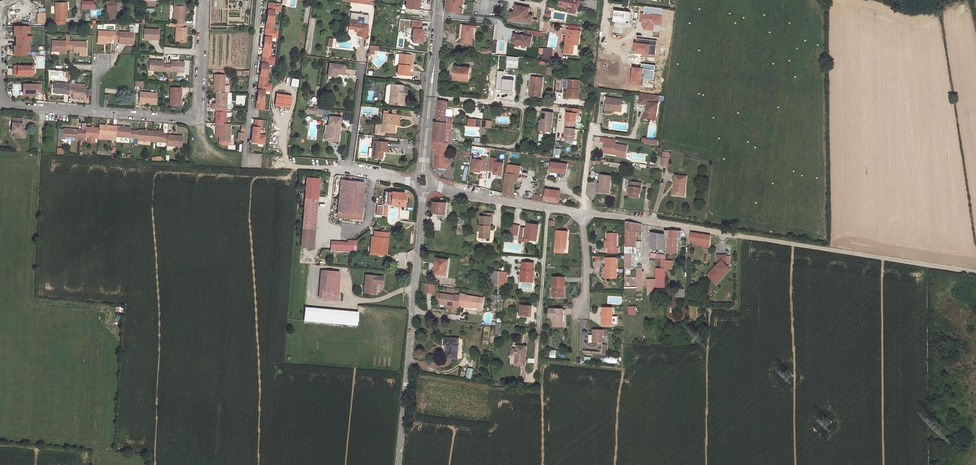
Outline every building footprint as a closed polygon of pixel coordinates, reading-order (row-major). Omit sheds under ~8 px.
[(418,10),(420,0),(403,0),(402,0),(406,1),(405,8),(418,10)] [(462,14),(463,9),(461,8),(462,4),(464,5),(464,2),(464,0),(447,0),(446,11),(447,12),(462,14)] [(575,0),(560,0),(559,7),(567,9),(567,11),(568,12),(570,12),(571,11),(572,9),(576,10),(578,1),(575,0)] [(268,9),(274,10),(280,11),(281,3),(269,2),(268,9)] [(66,3),(55,3),(56,22),(65,22),(65,18),(66,18),(66,9),(66,3)] [(185,6),(174,5),(174,19),(177,19),(176,24),(184,24),(185,6)] [(533,17),(529,16),(530,9),(515,6),(514,13),(511,13),(509,22),(532,25),(533,17)] [(644,7),(643,15),(661,17),(662,9),(644,7)] [(631,13),(614,11),(612,31),(621,32),(629,28),(631,13)] [(661,17),(643,15),(641,27),(643,29),(660,32),(661,17)] [(359,25),(356,25),(357,22),(357,21),(349,20),(347,29),(349,29),(354,30),(354,31),(354,32),(357,33),(356,36),(365,38),(365,36),(366,29),(367,25),(362,25),(362,26),(359,25)] [(412,28),(414,28),(422,29),(422,21),(413,20),(412,28)] [(265,36),(271,37),(277,37),(278,30),(273,29),(274,22),(273,22),(266,21),(266,29),(265,36)] [(176,24),(176,40),(186,41),(187,28),(184,28),(184,24),(176,24)] [(12,35),(14,35),(25,36),(25,31),(29,31),(29,26),(12,26),(12,35)] [(472,26),(464,26),(462,43),(472,45),(474,31),(471,31),(472,26)] [(161,28),(145,27),(145,38),(161,39),(161,28)] [(422,29),(414,28),(413,41),(425,42),(426,29),(422,29)] [(116,31),(98,30),(98,41),(106,41),(111,41),(111,38),(115,38),(116,36),(116,31)] [(520,36),(514,35),(512,44),(515,45),(525,47),(530,48),(532,38),(531,38),(532,31),(525,30),(524,36),(522,36),(522,37),(520,37),(520,36)] [(120,42),(133,42),(134,32),(116,31),(116,36),(115,38),(120,39),(120,42)] [(578,32),(567,31),(564,54),(572,55),(574,46),(578,47),(579,38),(577,37),(578,32)] [(25,36),(14,35),(14,46),(27,46),(27,41),(30,41),(31,36),(25,36)] [(66,41),(52,40),(51,51),(65,52),(65,48),(69,49),(69,41),(69,35),(66,35),(66,41)] [(505,41),(494,40),(493,53),(505,54),(505,41)] [(87,52),(87,41),(69,41),(69,49),(73,49),(73,52),(87,52)] [(636,43),(635,53),(655,56),(656,45),(636,43)] [(27,46),(14,46),(12,46),(12,55),(25,55),(25,51),(29,51),(29,46),(27,46)] [(370,46),(369,54),(368,56),(370,56),(370,54),(372,55),(373,51),(377,51),(377,47),(370,46)] [(271,48),(270,48),(263,47),(262,63),(268,63),(274,64),(275,57),(270,56),(271,48)] [(393,64),(398,64),(408,65),(409,55),(399,54),(398,56),(394,56),(393,64)] [(517,61),(506,59),(505,68),(516,70),(517,61)] [(163,61),(150,60),(149,70),(166,72),(167,64),(163,64),(163,61)] [(185,73),(185,62),(172,61),(171,64),(167,64),(166,72),(185,73)] [(333,64),(330,63),(328,75),(336,76),(336,73),(343,74),(344,66),(340,65),(333,64)] [(408,65),(398,64),(397,74),(408,76),(409,67),(407,67),(408,65)] [(32,65),(14,65),(14,76),(33,76),(32,65)] [(655,66),(643,65),(642,69),(641,78),(653,80),(655,66)] [(470,69),(455,67),(454,80),(468,81),(470,69)] [(642,69),(634,68),(632,85),(640,86),(641,78),(642,69)] [(258,89),(265,90),(271,90),(272,83),(267,83),(268,75),(266,75),(260,74),(258,89)] [(225,76),(216,76),(215,93),(218,93),(224,93),(225,76)] [(544,78),(533,77),(531,96),(542,97),(544,78)] [(504,78),(503,89),(514,90),(515,79),(504,78)] [(568,80),(566,98),(578,100),(578,91),(577,90),(578,81),(568,80)] [(54,93),(69,94),(70,83),(54,82),(54,93)] [(85,86),(74,86),(74,83),(70,83),(69,94),(73,94),(73,97),(85,98),(85,86)] [(36,84),(21,84),(22,95),(36,95),(36,84)] [(402,85),(391,84),(390,85),(389,103),(388,103),(400,105),(401,93),(402,85)] [(181,89),(171,88),(170,106),(180,106),(181,89)] [(158,93),(140,91),(140,102),(157,104),(158,93)] [(218,93),(217,104),(214,104),(214,108),(221,108),(226,108),(227,93),(224,93),(218,93)] [(647,105),(647,111),(645,111),(644,119),(651,120),(653,117),(655,118),(656,113),(657,113),(657,103),(652,103),(653,95),(640,93),(639,103),(642,103),(642,104),(647,105)] [(275,106),(290,108),(291,96),(277,94),(275,106)] [(604,109),(614,110),(614,109),(621,109),(622,100),(606,98),(604,109)] [(445,116),(447,101),(439,100),(437,122),(447,123),(451,124),(452,124),(453,116),(445,116)] [(265,101),(263,101),(257,101),(256,109),(264,109),(265,101)] [(221,113),(217,112),(217,123),(219,123),(226,124),(226,108),(221,108),(221,113)] [(580,109),(567,108),(566,122),(576,123),(577,115),(579,115),(580,109)] [(554,113),(543,112),(543,116),(542,123),(543,123),(542,131),(551,132),(554,113)] [(382,114),(381,125),(380,125),(380,131),(394,133),(395,124),(397,124),(398,115),(382,114)] [(539,134),(551,135),(551,132),(542,131),(543,123),(542,123),(543,116),(541,116),(539,134)] [(328,125),(327,135),(327,140),(337,142),(338,137),(336,137),(338,127),(339,127),(340,118),(329,117),(327,125),(328,125)] [(23,119),(14,119),(13,133),(16,133),(15,138),(26,138),(26,130),(22,130),(23,119)] [(254,126),(260,127),(262,127),(263,119),(255,119),(254,126)] [(468,126),(481,127),(481,120),(468,119),(468,126)] [(435,122),(435,129),(434,141),(445,143),(446,126),(447,123),(437,122),(435,122)] [(574,123),(565,122),(565,128),(566,128),(565,139),(574,141),(575,130),(573,129),(574,123)] [(221,128),(221,141),(230,142),(230,124),(226,124),(219,123),(219,128),(221,128)] [(117,126),(99,125),(99,128),(98,135),(116,137),(117,126)] [(116,137),(134,138),(134,130),(130,130),(130,127),(117,126),(116,137)] [(259,134),(260,127),(254,126),(252,126),(251,141),(265,143),(266,135),(259,134)] [(83,141),(83,138),(87,138),(87,142),(94,142),(94,138),(98,139),(98,135),(99,128),(85,127),(85,130),(81,129),(80,138),(80,140),(83,141)] [(62,139),(80,140),(80,138),(81,129),(63,128),(63,129),(62,138),(62,139)] [(137,140),(152,141),(152,130),(138,129),(138,130),(134,130),(134,138),(133,144),(137,144),(137,140)] [(165,134),(165,131),(152,130),(152,141),(167,142),(168,135),(165,134)] [(182,146),(183,135),(168,135),(167,142),(167,145),(182,146)] [(387,143),(373,141),(371,158),(380,159),(381,152),(386,152),(387,143)] [(438,149),(436,167),(448,168),(448,158),(446,158),(447,143),(445,143),(434,141),(433,148),(438,149)] [(607,153),(616,155),(616,156),(624,158),(626,146),(604,143),(603,149),(608,150),(607,153)] [(560,158),(561,149),(554,148),(553,157),(560,158)] [(481,161),(473,160),(471,172),(480,173),(480,171),(481,161)] [(502,176),(503,164),(496,163),(494,163),(493,172),(493,175),(502,176)] [(550,173),(565,175),(567,166),(552,164),(550,173)] [(519,176),(520,167),(508,165),(507,174),(519,176)] [(514,183),(517,183),(519,176),(507,174),(504,196),(512,197),(513,194),(514,183)] [(600,175),(599,184),(600,184),(599,193),(608,194),(610,177),(600,175)] [(676,176),(673,195),(681,196),(681,192),(684,193),(687,177),(676,176)] [(307,179),(305,202),(318,203),(320,180),(307,179)] [(364,182),(340,180),(337,212),(361,214),(364,182)] [(630,187),(629,192),(628,192),(628,196),(637,198),(639,188),(637,188),(638,183),(630,182),(629,187),(630,187)] [(560,194),(546,192),(545,198),(544,202),(558,204),(560,194)] [(385,205),(403,207),(405,195),(386,193),(385,205)] [(305,202),(302,228),(315,229),(318,203),(305,202)] [(446,204),(434,203),(433,213),(445,214),(446,204)] [(493,214),(484,213),(483,217),(491,218),(491,223),(492,223),(493,214)] [(489,233),(489,231),(490,231),(491,223),(491,218),(483,217),(481,217),(480,226),(478,226),(478,232),(480,232),(479,238),(490,239),(490,233),(489,233)] [(625,246),(636,247),(637,232),(637,224),(626,223),(626,246),(625,246)] [(529,240),(537,241),(539,226),(527,224),(527,229),(526,231),(521,231),(520,239),(529,240)] [(302,228),(301,239),(301,247),(314,248),(315,229),(302,228)] [(371,241),(387,243),(388,234),(384,233),(384,231),(380,230),(380,233),(374,232),(374,237),(371,237),(371,241)] [(681,239),(681,231),(667,230),(667,234),(667,238),(681,239)] [(555,231),(554,254),(563,254),(564,250),(564,242),(565,242),(566,232),(555,231)] [(667,234),(651,232),(651,248),(666,249),(667,238),(667,234)] [(617,233),(607,233),(607,240),(608,240),(608,247),(609,247),(609,253),(618,253),(618,248),(617,247),(617,233)] [(697,243),(704,244),(704,246),(710,247),(710,236),(691,233),(691,240),(698,242),(697,243)] [(669,249),(668,253),(677,253),(677,242),(681,242),(681,239),(667,238),(666,249),(669,249)] [(347,245),(331,244),(331,249),(352,250),(353,241),(347,241),(347,245)] [(387,243),(371,241),(371,242),(370,246),(370,247),(372,247),(371,252),(382,253),(385,254),(387,243)] [(632,256),(636,256),(636,247),(625,246),(625,256),(632,256)] [(370,254),(382,255),(382,253),(371,252),(372,247),(370,247),(370,254)] [(712,273),(709,277),(715,282),(721,274),(723,275),(728,268),(725,265),(725,255),(716,255),(716,264),(718,266),(716,268),(714,267),(710,272),(712,273)] [(617,258),(607,258),(606,278),(616,278),(617,258)] [(448,261),(436,259),(434,275),(446,276),(448,261)] [(533,263),(523,262),(522,270),(521,270),(521,275),(523,275),(522,281),(532,282),(533,271),(533,263)] [(665,268),(656,268),(656,287),(665,287),(665,268)] [(321,270),(319,297),(337,298),(339,272),(321,270)] [(365,275),(363,292),(374,293),(375,283),(383,284),(383,277),(365,275)] [(565,278),(553,278),(553,297),(565,298),(565,278)] [(655,279),(647,279),(647,292),(656,292),(655,279)] [(426,284),(425,292),(433,294),(434,285),(426,284)] [(439,304),(453,306),(452,307),(458,308),(458,306),(459,296),(454,295),(454,296),(441,294),(439,304)] [(464,306),(477,308),(481,309),(483,298),(478,298),(465,296),(465,295),(460,294),(459,296),(458,306),(464,307),(464,306)] [(530,306),(521,306),(520,316),(530,316),(530,306)] [(357,313),(305,308),(304,320),(356,325),(357,313)] [(549,318),(553,318),(553,326),(563,327),(563,310),(554,310),(549,309),(549,318)] [(614,309),(604,309),(604,325),(613,325),(614,309)] [(595,331),(595,344),(605,344),(605,331),(595,331)] [(456,340),(443,338),(442,345),(446,345),(445,358),(455,359),(456,340)] [(526,346),(513,345),(512,355),(515,355),(515,366),(525,366),(526,346)]
